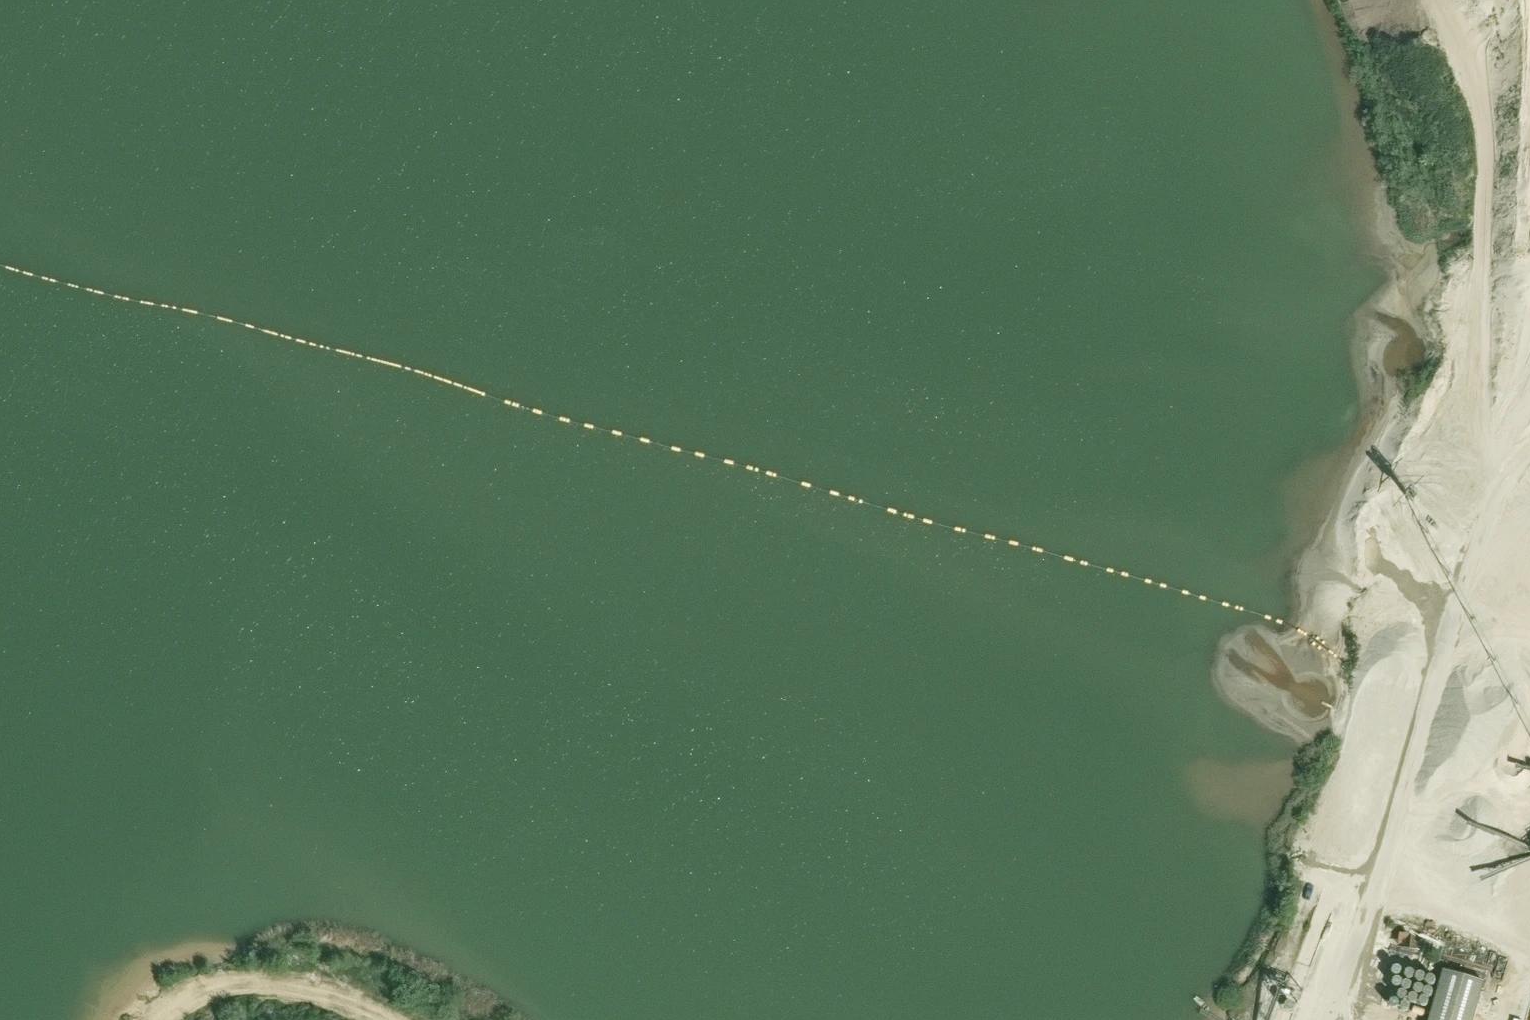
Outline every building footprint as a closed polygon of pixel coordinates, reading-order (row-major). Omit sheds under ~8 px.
[(1484,972),(1441,967),(1435,1019),(1479,1019),(1484,972)]
